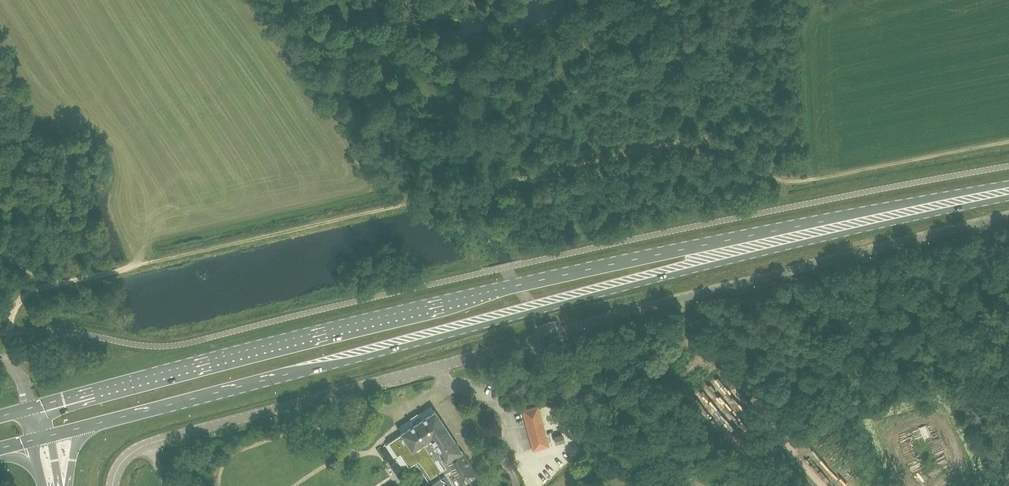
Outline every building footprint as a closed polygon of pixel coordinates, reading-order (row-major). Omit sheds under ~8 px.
[(434,410),(430,405),(398,426),(402,432),(400,433),(401,434),(387,442),(396,456),(400,454),(408,466),(415,462),(418,466),(417,467),(428,483),(424,485),(453,485),(444,473),(451,469),(462,484),(477,474),(434,410)] [(534,449),(547,445),(537,407),(523,410),(534,449)] [(554,436),(556,443),(564,441),(562,434),(554,436)] [(517,480),(521,478),(513,464),(509,466),(517,480)] [(784,485),(810,485),(792,469),(780,482),(784,485)]
